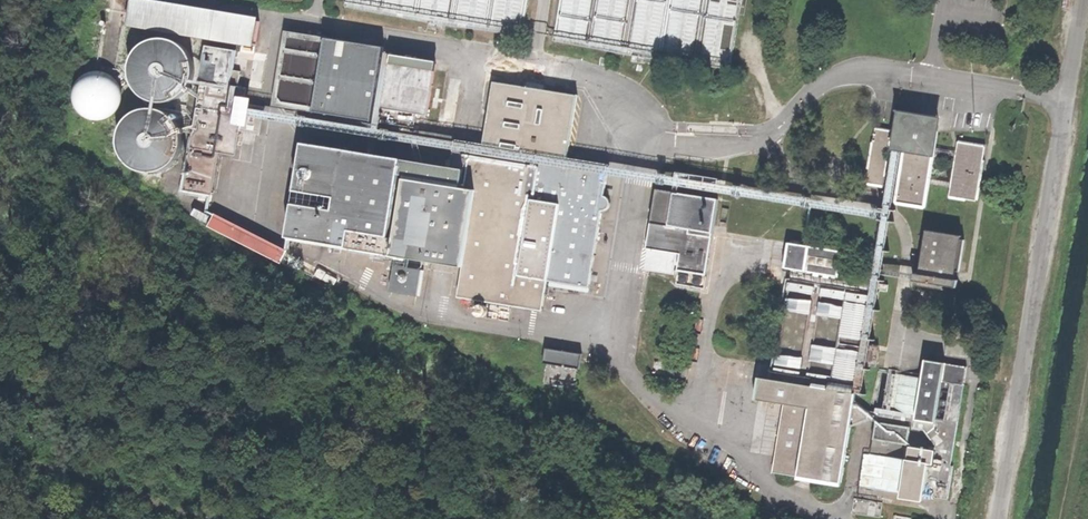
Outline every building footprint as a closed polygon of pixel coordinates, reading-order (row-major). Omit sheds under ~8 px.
[(154,0),(129,0),(125,25),(253,47),(258,18),(154,0)] [(285,32),(272,104),(368,120),(380,48),(285,32)] [(135,90),(142,96),(151,99),(160,100),(169,99),(177,95),(183,88),(188,81),(190,72),(190,63),(187,54),(182,47),(175,41),(167,38),(158,37),(149,39),(141,43),(134,49),(129,56),(127,65),(127,74),(130,83),(135,90)] [(205,45),(180,190),(211,195),(237,51),(205,45)] [(425,117),(434,62),(385,54),(375,109),(425,117)] [(80,113),(87,118),(95,119),(103,118),(110,115),(115,109),(118,101),(118,93),(116,86),(111,80),(104,75),(96,74),(89,75),(82,79),(76,84),(73,92),(73,100),(75,107),(80,113)] [(536,312),(542,281),(584,288),(596,213),(601,212),(605,207),(603,201),(598,198),(601,183),(587,180),(590,164),(561,159),(572,97),(490,84),(479,145),(451,140),(445,172),(442,185),(431,183),(403,179),(390,254),(458,268),(454,297),(536,312)] [(235,97),(231,124),(245,126),(249,99),(235,97)] [(126,161),(133,166),(141,170),(150,171),(159,169),(167,165),(174,159),(178,151),(180,143),(180,134),(177,125),(172,118),(165,112),(157,109),(148,108),(139,109),(131,113),(124,119),(120,127),(117,136),(118,145),(121,153),(126,161)] [(919,210),(932,135),(924,134),(921,131),(916,131),(914,132),(905,131),(892,205),(919,210)] [(888,134),(871,132),(862,187),(878,191),(888,134)] [(285,237),(390,254),(403,179),(406,159),(301,141),(285,237)] [(979,149),(954,144),(945,200),(971,204),(979,149)] [(604,166),(590,164),(587,180),(601,183),(604,166)] [(433,170),(431,183),(442,185),(445,172),(433,170)] [(653,187),(643,246),(679,252),(705,256),(715,198),(653,187)] [(286,250),(215,213),(208,227),(279,263),(286,250)] [(960,236),(922,229),(914,278),(951,284),(960,236)] [(854,489),(942,503),(961,370),(928,365),(925,383),(917,382),(871,374),(865,417),(849,403),(867,292),(882,295),(884,288),(832,279),(835,255),(832,254),(834,250),(806,245),(806,250),(785,246),(781,271),(786,271),(769,370),(767,372),(766,382),(755,381),(751,402),(778,407),(767,476),(835,487),(844,431),(862,424),(870,425),(869,444),(903,450),(901,463),(859,457),(854,489)] [(701,280),(705,256),(679,252),(675,276),(701,280)] [(392,263),(387,290),(415,295),(420,267),(392,263)] [(545,347),(542,362),(570,366),(577,368),(580,353),(545,347)] [(538,385),(567,390),(570,366),(542,362),(538,385)] [(920,364),(917,382),(925,383),(928,365),(920,364)] [(857,497),(854,509),(872,514),(875,502),(857,497)]
